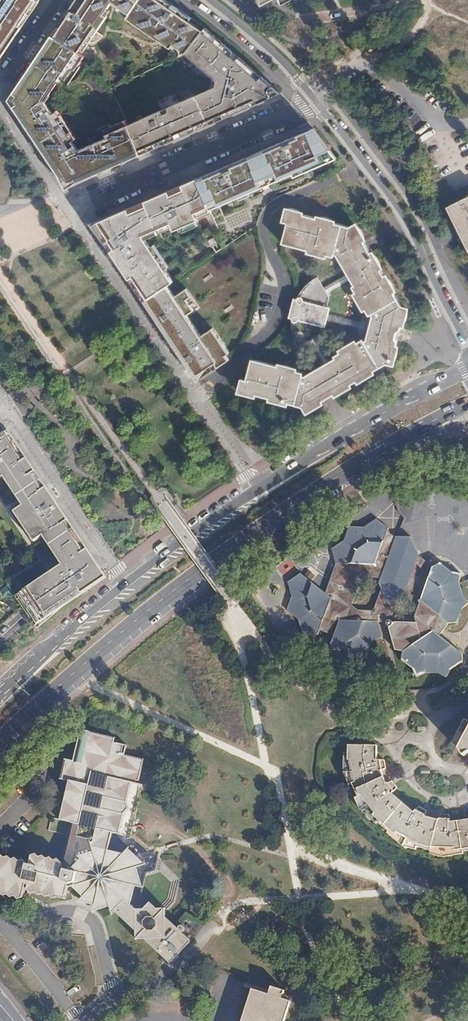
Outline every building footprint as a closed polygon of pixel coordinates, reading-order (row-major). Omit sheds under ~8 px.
[(14,39),(39,1),(37,0),(2,0),(1,3),(0,2),(0,60),(14,39)] [(182,54),(187,51),(203,30),(190,21),(192,18),(173,5),(172,6),(166,2),(165,4),(159,0),(80,0),(73,11),(70,10),(53,35),(79,53),(87,41),(90,43),(93,43),(97,43),(99,41),(101,39),(103,36),(97,32),(108,17),(105,15),(113,3),(130,14),(128,18),(141,27),(143,23),(146,25),(161,36),(159,40),(171,49),(174,45),(180,49),(182,54)] [(70,10),(73,11),(80,0),(76,0),(70,10)] [(192,18),(190,21),(203,30),(205,28),(192,18)] [(128,125),(141,154),(156,147),(154,143),(160,141),(163,144),(176,138),(175,134),(180,132),(184,135),(197,130),(195,125),(208,120),(211,123),(225,118),(223,113),(228,111),(231,115),(252,105),(251,101),(255,99),(259,102),(281,93),(205,28),(203,30),(187,51),(200,61),(197,64),(216,81),(215,87),(208,90),(210,94),(196,100),(194,96),(168,107),(168,112),(163,114),(161,110),(128,125)] [(78,177),(80,180),(83,179),(100,172),(119,163),(126,161),(141,154),(128,125),(126,120),(110,126),(111,129),(107,130),(110,136),(78,149),(74,140),(77,138),(72,130),(68,132),(44,98),(47,92),(49,94),(55,87),(59,90),(62,86),(58,84),(61,80),(59,78),(61,76),(66,79),(72,71),(76,70),(85,57),(79,53),(53,35),(31,67),(31,73),(28,72),(17,88),(10,99),(30,130),(36,132),(34,136),(44,151),(48,151),(48,157),(60,174),(65,175),(69,181),(78,177)] [(208,90),(194,96),(196,100),(210,94),(208,90)] [(195,125),(197,130),(211,123),(208,120),(195,125)] [(202,176),(197,179),(212,213),(221,209),(218,202),(229,197),(232,204),(266,190),(263,183),(280,175),(283,182),(325,164),(326,163),(321,153),(330,149),(313,128),(274,145),(202,176)] [(330,149),(321,153),(326,163),(325,164),(327,167),(339,161),(330,149)] [(69,181),(65,175),(60,174),(68,186),(80,180),(78,177),(69,181)] [(280,175),(263,183),(266,190),(283,182),(280,175)] [(212,213),(197,179),(100,221),(93,224),(144,301),(167,286),(173,282),(145,240),(173,227),(174,230),(212,214),(212,213)] [(446,208),(453,220),(451,221),(455,228),(456,227),(461,238),(460,239),(464,245),(465,244),(467,251),(467,196),(446,208)] [(229,197),(218,202),(221,209),(232,204),(229,197)] [(293,210),(291,210),(285,211),(282,221),(288,223),(280,253),(327,265),(336,281),(322,289),(318,282),(313,281),(307,287),(301,296),(299,299),(297,299),(296,301),(296,302),(296,304),(300,306),(299,309),(297,309),(296,313),(297,314),(296,318),(295,317),(294,317),(292,318),(291,321),(294,323),(292,325),(294,336),(294,339),(298,346),(301,347),(310,342),(318,357),(302,366),(254,353),(246,382),(241,381),(238,392),(248,396),(252,397),(256,396),(267,399),(274,403),(279,405),(282,406),(288,405),(303,409),(305,412),(309,411),(317,407),(322,401),(332,396),(338,394),(343,392),(347,388),(350,385),(356,382),(357,382),(362,380),(367,378),(369,377),(373,371),(385,364),(390,366),(392,360),(394,355),(395,349),(393,340),(396,333),(397,331),(399,329),(401,327),(402,324),(403,322),(404,318),(405,311),(400,310),(393,296),(391,290),(388,284),(385,280),(384,278),(382,277),(379,271),(376,263),(373,258),(369,254),(362,244),(362,241),(359,232),(357,229),(354,226),(350,229),(335,225),(334,223),(331,222),(326,220),(321,219),(315,220),(304,217),(302,214),(296,211),(293,210)] [(174,296),(167,286),(144,301),(198,381),(204,376),(229,360),(226,355),(230,353),(213,328),(201,336),(187,315),(194,311),(187,300),(192,296),(186,288),(174,296)] [(80,592),(104,573),(47,489),(9,431),(6,433),(0,437),(0,474),(21,504),(11,511),(32,540),(41,534),(62,564),(18,599),(22,606),(31,619),(37,628),(80,592)] [(440,635),(438,634),(443,628),(444,629),(449,623),(458,622),(463,608),(467,603),(467,601),(463,596),(459,583),(461,574),(452,572),(441,563),(433,567),(419,556),(419,555),(411,537),(396,537),(396,538),(388,531),(389,528),(377,519),(364,527),(349,527),(344,541),(332,549),(336,564),(343,565),(342,571),(335,570),(329,588),(334,589),(332,596),(326,593),(301,573),(288,582),(292,596),(287,611),(299,620),(303,634),(318,635),(320,630),(327,633),(329,629),(336,631),(326,657),(338,666),(351,658),(366,658),(371,644),(383,636),(379,622),(386,622),(386,623),(386,624),(387,625),(387,626),(389,627),(390,627),(389,628),(395,650),(403,651),(402,660),(413,669),(417,677),(425,673),(439,674),(447,678),(451,670),(463,662),(462,653),(440,636),(440,635)] [(466,720),(453,744),(460,748),(459,749),(464,756),(467,753),(467,722),(466,720)] [(81,729),(60,819),(60,820),(72,823),(69,835),(63,863),(32,856),(30,865),(28,864),(0,857),(0,892),(24,898),(26,888),(28,889),(28,890),(57,897),(57,898),(66,900),(69,888),(75,886),(85,895),(95,904),(110,906),(115,911),(169,962),(172,962),(175,958),(172,955),(175,952),(178,955),(190,943),(190,939),(166,917),(166,909),(165,908),(154,908),(154,906),(151,903),(148,904),(146,906),(146,909),(143,909),(140,913),(126,899),(133,893),(129,889),(130,885),(135,886),(138,875),(133,873),(132,869),(137,867),(133,855),(127,857),(123,854),(108,850),(113,833),(120,834),(120,833),(124,814),(129,809),(127,802),(131,783),(143,786),(143,785),(136,783),(137,781),(139,781),(144,759),(143,761),(125,756),(127,745),(115,742),(115,738),(115,737),(114,739),(90,733),(91,732),(81,729)] [(386,768),(385,764),(385,760),(377,760),(377,746),(362,745),(348,745),(348,752),(344,752),(344,753),(348,753),(348,759),(346,759),(351,783),(348,785),(348,786),(355,782),(361,795),(354,798),(354,799),(358,797),(373,817),(374,816),(379,820),(390,830),(395,834),(394,836),(416,847),(415,851),(416,851),(418,844),(431,848),(430,854),(430,855),(431,851),(456,852),(455,850),(462,849),(463,849),(467,848),(467,819),(465,820),(450,822),(449,815),(445,815),(441,815),(441,814),(439,820),(435,819),(429,817),(425,816),(426,811),(423,809),(419,807),(414,812),(392,794),(397,788),(394,784),(394,785),(392,782),(392,781),(387,784),(385,780),(382,774),(381,771),(386,768)] [(290,1001),(282,998),(284,991),(271,986),(268,994),(253,989),(242,1020),(284,1020),(290,1001)]
